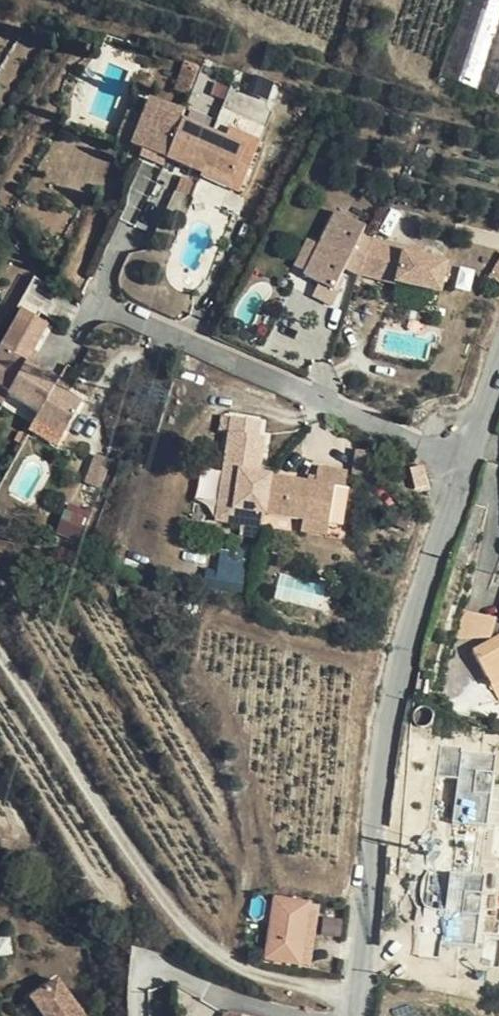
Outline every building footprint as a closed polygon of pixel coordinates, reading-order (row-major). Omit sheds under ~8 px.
[(154,98),(146,118),(135,146),(145,150),(167,159),(205,174),(208,165),(234,176),(247,145),(184,120),(187,111),(154,98)] [(135,146),(146,118),(133,113),(121,140),(135,146)] [(167,159),(145,150),(138,171),(159,179),(167,159)] [(228,191),(234,176),(208,165),(205,174),(202,180),(228,191)] [(368,275),(381,237),(364,232),(367,225),(342,213),(327,247),(313,277),(312,280),(339,293),(351,267),(368,275)] [(398,242),(381,237),(368,275),(385,280),(398,242)] [(313,277),(327,247),(309,238),(295,269),(313,277)] [(434,254),(398,242),(385,280),(405,287),(406,282),(413,264),(429,269),(432,260),(434,254)] [(456,268),(432,260),(429,269),(413,264),(406,282),(447,296),(456,268)] [(51,327),(24,312),(0,355),(0,388),(44,412),(32,433),(58,447),(84,400),(68,391),(72,385),(31,363),(51,327)] [(346,485),(356,485),(356,470),(325,468),(324,482),(268,479),(269,447),(261,447),(261,435),(229,433),(227,479),(245,481),(243,517),(242,530),(276,530),(276,518),(314,520),(314,532),(345,533),(345,521),(346,485)] [(89,480),(105,485),(112,458),(96,454),(89,480)] [(432,485),(426,464),(412,467),(417,489),(432,485)] [(245,481),(227,479),(225,517),(243,517),(245,481)] [(360,485),(356,485),(346,485),(345,521),(359,522),(360,485)] [(70,501),(58,533),(80,541),(92,510),(70,501)] [(227,553),(219,572),(233,579),(232,582),(240,585),(250,563),(227,553)] [(494,634),(498,617),(466,609),(457,635),(494,634)] [(474,647),(498,697),(498,634),(474,647)] [(311,902),(278,898),(269,958),(303,963),(311,902)] [(459,962),(461,929),(425,926),(420,971),(446,975),(448,960),(459,962)] [(51,1015),(88,1015),(65,979),(38,996),(51,1015)]
